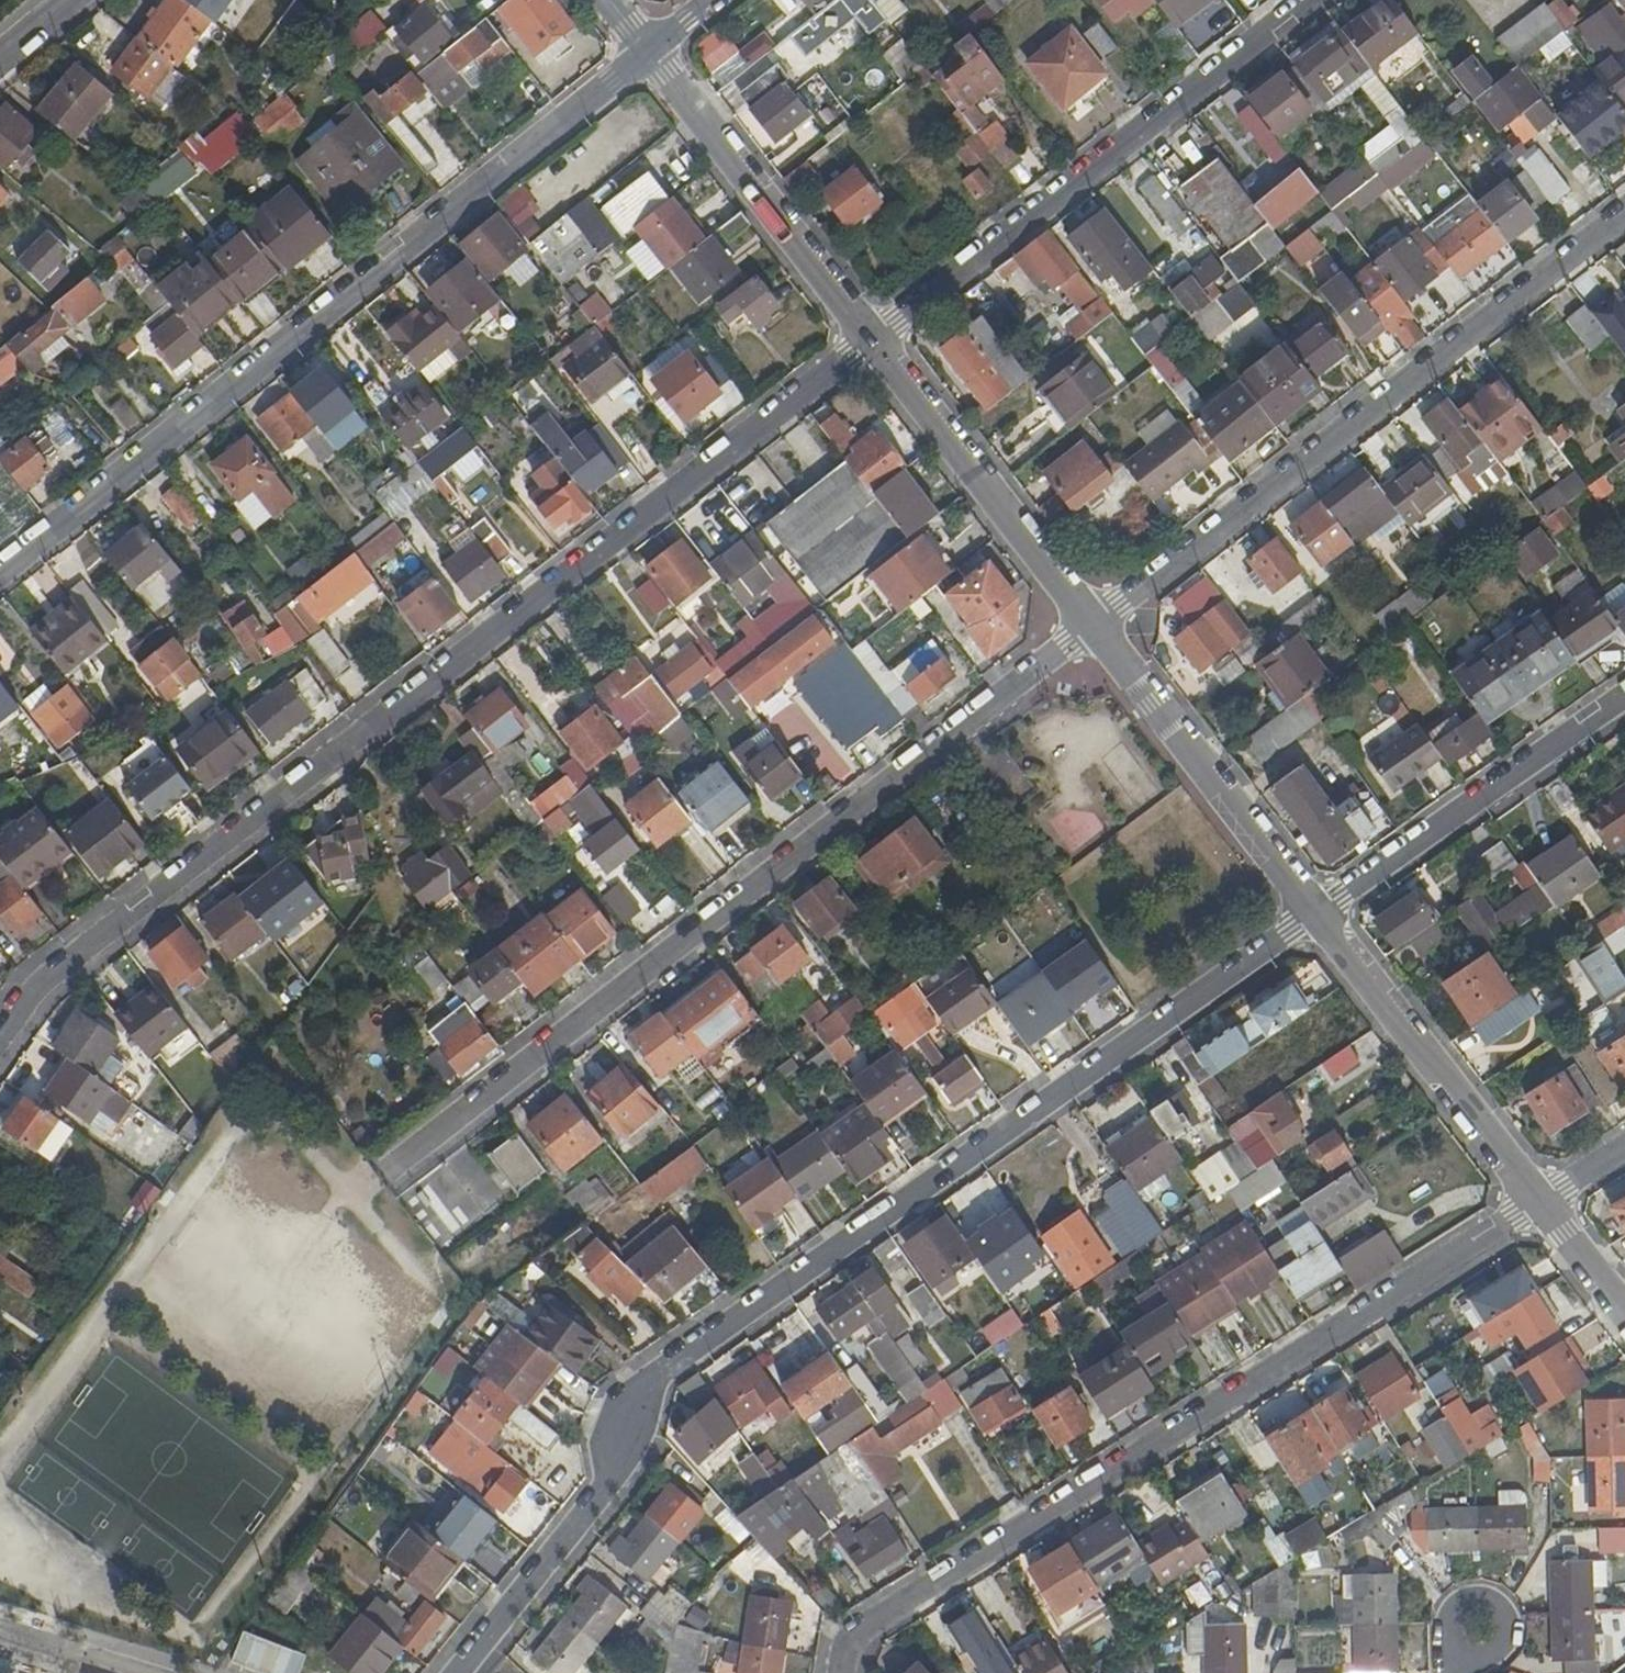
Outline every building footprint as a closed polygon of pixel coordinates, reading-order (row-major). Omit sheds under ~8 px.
[(137,37),(172,62),(175,64),(208,19),(182,0),(163,0),(137,37)] [(290,0),(289,0),(276,17),(293,31),(307,13),(290,0)] [(494,12),(513,34),(517,31),(542,64),(556,54),(549,45),(561,36),(573,26),(563,13),(570,8),(563,0),(508,0),(494,12)] [(765,26),(794,0),(758,0),(749,8),(765,26)] [(870,0),(837,0),(815,17),(786,41),(799,56),(851,15),(859,9),(870,0)] [(809,9),(820,0),(802,0),(809,9)] [(815,17),(837,0),(820,0),(809,9),(815,17)] [(888,20),(878,8),(872,0),(870,0),(859,9),(875,30),(888,20)] [(878,8),(889,0),(872,0),(878,8)] [(959,43),(971,34),(1015,0),(1014,0),(985,0),(988,4),(952,34),(959,43)] [(1156,1),(1155,0),(1098,0),(1114,21),(1130,9),(1136,16),(1156,1)] [(1218,0),(1155,0),(1156,1),(1172,21),(1178,30),(1218,0)] [(1343,31),(1371,66),(1417,30),(1393,0),(1382,0),(1343,31)] [(1544,1),(1498,38),(1519,65),(1563,30),(1565,28),(1544,1)] [(1594,70),(1603,82),(1622,106),(1624,104),(1624,64),(1617,53),(1624,47),(1624,24),(1609,2),(1578,26),(1605,61),(1594,70)] [(405,41),(395,49),(406,62),(416,54),(423,63),(459,33),(449,21),(441,27),(425,7),(396,30),(405,41)] [(875,30),(859,9),(851,15),(868,36),(875,30)] [(490,47),(501,38),(485,19),(417,74),(433,94),(460,72),(462,70),(464,73),(473,66),(470,63),(476,58),(488,48),(490,47)] [(1119,47),(1097,20),(1081,33),(1102,60),(1119,47)] [(1335,20),(1288,56),(1295,65),(1341,28),(1335,20)] [(363,21),(340,42),(352,58),(378,36),(363,21)] [(1183,68),(1199,57),(1178,30),(1172,21),(1156,33),(1183,68)] [(1029,62),(1064,108),(1107,74),(1071,28),(1029,62)] [(1393,120),(1358,146),(1371,162),(1380,173),(1398,159),(1424,138),(1426,137),(1371,66),(1343,31),(1341,28),(1295,65),(1324,103),(1329,108),(1362,82),(1393,120)] [(137,37),(134,34),(109,67),(146,95),(172,62),(137,37)] [(962,98),(998,70),(971,34),(959,43),(956,46),(969,63),(940,86),(954,104),(962,98)] [(549,45),(556,54),(568,44),(561,36),(549,45)] [(494,52),(505,44),(501,38),(490,47),(494,52)] [(902,81),(925,69),(908,38),(885,51),(902,81)] [(495,56),(488,48),(476,58),(482,67),(495,56)] [(711,75),(723,91),(749,70),(737,54),(711,75)] [(1456,71),(1477,97),(1495,84),(1474,57),(1456,71)] [(76,59),(38,109),(93,149),(108,129),(92,117),(113,89),(76,59)] [(1288,131),(1324,103),(1295,65),(1251,99),(1280,137),(1277,139),(1285,149),(1289,153),(1299,145),(1288,131)] [(1477,97),(1474,99),(1498,131),(1522,112),(1536,131),(1555,116),(1540,97),(1542,95),(1519,65),(1495,84),(1477,97)] [(786,81),(775,66),(743,91),(754,106),(750,109),(775,142),(806,118),(781,86),(786,81)] [(473,89),(460,72),(433,94),(445,111),(473,89)] [(374,90),(364,98),(385,125),(399,114),(425,93),(410,74),(380,98),(374,90)] [(1113,82),(1107,74),(1064,108),(1070,116),(1113,82)] [(1558,116),(1589,155),(1624,128),(1624,110),(1622,106),(1603,82),(1558,116)] [(262,131),(293,106),(276,88),(242,116),(262,131)] [(1444,105),(1453,116),(1472,101),(1464,90),(1444,105)] [(978,134),(986,129),(962,98),(954,104),(959,109),(978,134)] [(3,99),(0,102),(0,160),(1,161),(13,145),(19,149),(38,124),(3,99)] [(1272,159),(1285,149),(1277,139),(1252,106),(1238,116),(1272,159)] [(379,158),(387,151),(352,108),(337,121),(342,127),(300,163),(327,196),(343,182),(358,200),(391,173),(379,158)] [(303,121),(294,109),(255,141),(264,153),(303,121)] [(953,147),(969,168),(991,151),(978,134),(959,109),(949,117),(965,138),(953,147)] [(240,114),(193,153),(213,171),(262,131),(242,116),(240,114)] [(442,168),(399,114),(385,125),(428,179),(442,168)] [(995,121),(986,129),(978,134),(991,151),(1003,167),(1020,153),(995,121)] [(1520,136),(1508,146),(1518,158),(1530,149),(1520,136)] [(1438,156),(1424,138),(1398,159),(1411,177),(1438,156)] [(162,199),(164,201),(202,172),(182,145),(138,182),(142,184),(155,194),(162,199)] [(1539,148),(1521,163),(1525,167),(1527,170),(1548,198),(1552,203),(1571,189),(1539,148)] [(400,166),(387,151),(379,158),(391,173),(400,166)] [(1232,251),(1222,258),(1230,269),(1240,281),(1286,245),(1272,227),(1250,199),(1228,171),(1216,156),(1181,183),(1232,251)] [(1434,243),(1442,237),(1401,184),(1411,177),(1398,159),(1380,173),(1388,183),(1414,218),(1421,226),(1434,243)] [(820,178),(808,161),(784,180),(796,196),(820,178)] [(1371,162),(1324,199),(1332,209),(1356,191),(1380,173),(1371,162)] [(882,201),(856,167),(823,193),(849,227),(882,201)] [(993,185),(981,167),(965,177),(977,196),(993,185)] [(1535,208),(1548,198),(1527,170),(1525,167),(1512,178),(1535,208)] [(1271,183),(1250,199),(1272,227),(1319,192),(1300,168),(1281,183),(1271,183)] [(1180,234),(1194,223),(1153,171),(1139,182),(1180,234)] [(1365,202),(1388,183),(1380,173),(1356,191),(1365,202)] [(604,208),(625,235),(665,203),(645,177),(604,208)] [(1508,182),(1478,204),(1480,207),(1505,240),(1535,217),(1508,182)] [(155,194),(142,184),(123,199),(134,212),(155,194)] [(286,269),(329,234),(293,189),(249,224),(253,229),(268,248),(284,267),(286,269)] [(162,199),(155,194),(134,212),(133,213),(139,219),(162,199)] [(546,234),(510,194),(494,207),(498,215),(527,251),(546,234)] [(590,196),(578,205),(546,234),(527,251),(535,271),(550,286),(561,285),(596,258),(625,235),(604,208),(590,196)] [(1106,206),(1070,235),(1103,278),(1112,270),(1125,287),(1152,265),(1139,248),(1106,206)] [(1459,276),(1506,241),(1505,240),(1480,207),(1442,237),(1434,243),(1450,264),(1459,276)] [(1323,245),(1346,227),(1332,209),(1309,227),(1323,245)] [(697,244),(676,210),(635,242),(660,272),(671,265),(697,244)] [(498,215),(460,246),(489,283),(502,272),(515,288),(535,271),(522,255),(527,251),(498,215)] [(1403,300),(1450,264),(1434,243),(1421,226),(1374,263),(1403,300)] [(1301,265),(1325,247),(1323,245),(1309,227),(1286,245),(1301,265)] [(12,258),(32,280),(64,249),(44,228),(12,258)] [(1067,325),(1078,339),(1113,312),(1101,297),(1080,269),(1079,268),(1048,228),(996,269),(1003,279),(1022,265),(1037,284),(1046,277),(1054,287),(1061,282),(1084,311),(1067,325)] [(241,302),(284,267),(268,248),(253,229),(210,263),(237,296),(241,302)] [(735,271),(708,236),(697,244),(671,265),(698,300),(735,271)] [(154,312),(167,301),(159,290),(124,248),(108,261),(119,273),(121,271),(154,312)] [(1188,275),(1197,267),(1186,252),(1159,273),(1169,286),(1186,272),(1188,275)] [(193,332),(237,296),(210,263),(203,254),(159,290),(167,301),(172,307),(193,332)] [(1213,282),(1227,272),(1214,255),(1197,267),(1188,275),(1186,272),(1169,286),(1193,317),(1216,299),(1222,294),(1213,282)] [(627,299),(596,258),(561,285),(581,309),(594,325),(604,317),(627,299)] [(457,335),(501,299),(489,283),(468,261),(426,295),(437,309),(457,335)] [(1411,318),(1415,315),(1403,300),(1374,263),(1351,281),(1388,328),(1392,333),(1396,330),(1408,347),(1423,334),(1411,318)] [(1213,282),(1222,294),(1240,281),(1230,269),(1227,272),(1213,282)] [(1364,347),(1388,328),(1351,281),(1344,272),(1321,290),(1364,347)] [(86,279),(95,291),(100,287),(91,275),(86,279)] [(778,307),(756,277),(716,309),(727,324),(743,311),(757,329),(766,323),(763,319),(778,307)] [(95,291),(86,279),(7,344),(31,373),(77,336),(71,329),(105,302),(95,291)] [(1222,294),(1216,299),(1233,321),(1256,303),(1240,281),(1222,294)] [(197,337),(241,302),(237,296),(193,332),(197,337)] [(978,313),(966,298),(937,320),(949,336),(978,313)] [(1216,299),(1193,317),(1210,339),(1233,321),(1216,299)] [(1593,316),(1609,336),(1624,356),(1624,303),(1619,308),(1613,300),(1593,316)] [(1594,348),(1609,336),(1593,316),(1584,303),(1568,316),(1594,348)] [(177,367),(203,345),(197,337),(193,332),(172,307),(146,327),(177,367)] [(457,364),(472,353),(457,335),(437,309),(424,320),(420,315),(412,321),(408,315),(386,334),(417,374),(419,372),(446,351),(457,364)] [(573,316),(585,332),(594,325),(581,309),(573,316)] [(615,331),(604,317),(594,325),(605,339),(615,331)] [(941,349),(987,409),(1030,376),(984,317),(941,349)] [(1313,376),(1348,349),(1325,319),(1303,337),(1299,331),(1286,341),(1288,343),(1313,376)] [(1152,321),(1132,336),(1146,354),(1160,343),(1165,339),(1152,321)] [(603,341),(605,339),(594,325),(585,332),(569,345),(574,352),(579,358),(602,340),(603,341)] [(623,368),(603,341),(602,340),(579,358),(567,368),(588,396),(623,368)] [(651,375),(689,354),(683,343),(645,364),(651,375)] [(1170,356),(1160,343),(1146,354),(1154,364),(1156,366),(1170,356)] [(1274,421),(1320,385),(1318,381),(1313,376),(1288,343),(1242,381),(1274,421)] [(574,352),(569,345),(560,352),(565,359),(574,352)] [(19,368),(3,348),(0,350),(0,384),(19,368)] [(1352,355),(1348,349),(1313,376),(1318,381),(1352,355)] [(430,386),(457,364),(446,351),(419,372),(430,386)] [(1042,356),(1047,362),(1053,358),(1048,351),(1042,356)] [(565,359),(560,352),(549,360),(556,370),(567,361),(565,359)] [(721,393),(690,353),(654,381),(686,421),(721,393)] [(1045,384),(1076,424),(1088,415),(1111,397),(1079,356),(1045,384)] [(323,369),(291,394),(307,414),(322,433),(353,409),(323,369)] [(1499,375),(1485,385),(1489,389),(1460,412),(1480,438),(1495,457),(1538,424),(1499,375)] [(1230,461),(1277,425),(1274,421),(1242,381),(1195,417),(1214,440),(1222,451),(1230,461)] [(1277,426),(1324,389),(1320,385),(1274,421),(1277,425),(1277,426)] [(1489,389),(1485,385),(1457,408),(1460,412),(1489,389)] [(420,387),(381,418),(406,449),(445,418),(420,387)] [(323,462),(337,452),(322,433),(307,414),(305,415),(291,396),(259,422),(283,452),(297,441),(299,444),(305,439),(323,462)] [(1464,451),(1480,438),(1460,412),(1457,408),(1451,400),(1427,419),(1461,464),(1469,457),(1464,451)] [(1148,442),(1123,461),(1152,498),(1195,465),(1198,470),(1222,451),(1214,440),(1195,417),(1185,425),(1169,405),(1138,429),(1148,442)] [(847,460),(905,537),(934,515),(900,471),(905,467),(880,435),(868,444),(859,446),(834,414),(820,425),(847,460)] [(616,472),(586,433),(571,445),(547,416),(531,428),(566,472),(575,483),(586,497),(616,472)] [(586,433),(616,472),(629,462),(598,423),(586,433)] [(1565,423),(1549,436),(1557,447),(1574,434),(1565,423)] [(440,473),(474,445),(461,428),(422,458),(416,463),(435,487),(450,506),(459,498),(440,473)] [(17,445),(0,459),(0,460),(24,490),(49,469),(40,457),(52,447),(39,431),(27,441),(25,439),(17,445)] [(1622,460),(1624,458),(1624,434),(1610,444),(1622,460)] [(10,437),(0,445),(0,459),(17,445),(10,437)] [(293,498),(245,439),(211,466),(239,500),(249,491),(270,516),(293,498)] [(1098,458),(1085,441),(1045,472),(1060,491),(1039,507),(1053,526),(1058,533),(1064,528),(1059,521),(1074,509),(1114,478),(1110,473),(1122,464),(1110,449),(1098,458)] [(1434,448),(1424,455),(1441,477),(1451,469),(1434,448)] [(1407,523),(1451,489),(1441,477),(1424,455),(1381,489),(1397,510),(1407,523)] [(1232,475),(1219,458),(1159,501),(1172,518),(1232,475)] [(847,460),(793,502),(853,580),(906,538),(905,537),(847,460)] [(391,521),(435,487),(416,463),(372,498),(384,512),(391,521)] [(1318,497),(1322,501),(1364,467),(1361,463),(1318,497)] [(1354,544),(1397,510),(1381,489),(1364,467),(1322,501),(1352,541),(1354,544)] [(571,485),(575,483),(566,472),(548,486),(556,496),(545,505),(541,500),(535,505),(554,529),(571,516),(575,520),(589,509),(571,485)] [(1597,488),(1594,483),(1588,487),(1592,492),(1597,488)] [(1557,484),(1531,503),(1544,519),(1561,507),(1569,501),(1557,484)] [(177,518),(192,506),(175,485),(161,496),(177,518)] [(9,496),(28,521),(39,512),(19,487),(9,496)] [(1322,564),(1352,541),(1322,501),(1292,525),(1322,564)] [(765,523),(827,601),(853,580),(793,502),(765,523)] [(1571,521),(1561,507),(1544,519),(1554,534),(1571,521)] [(384,512),(346,542),(354,553),(359,549),(374,538),(392,523),(391,521),(384,512)] [(381,546),(399,532),(392,523),(374,538),(381,546)] [(144,525),(105,555),(132,589),(171,558),(144,525)] [(495,531),(479,544),(497,566),(513,554),(495,531)] [(1555,555),(1538,531),(1510,551),(1527,576),(1555,555)] [(775,578),(784,570),(755,532),(711,566),(720,577),(741,604),(775,578)] [(870,572),(901,612),(920,597),(950,573),(920,534),(870,572)] [(381,546),(374,538),(359,549),(364,556),(366,558),(381,546)] [(1301,570),(1277,538),(1249,560),(1273,592),(1301,570)] [(469,605),(505,577),(497,566),(479,544),(475,539),(440,566),(469,605)] [(680,608),(720,577),(711,566),(704,556),(698,562),(680,540),(647,566),(680,608)] [(1016,598),(979,550),(955,569),(953,571),(950,573),(959,585),(946,595),(970,625),(965,628),(987,656),(1014,635),(1016,598)] [(321,571),(306,553),(283,572),(297,589),(321,571)] [(315,622),(372,577),(359,559),(354,553),(297,597),(315,622)] [(1585,581),(1577,569),(1554,586),(1562,598),(1585,581)] [(784,570),(775,578),(794,603),(761,629),(772,643),(815,609),(784,570)] [(654,616),(669,603),(649,578),(634,590),(654,616)] [(459,609),(435,579),(401,605),(425,636),(459,609)] [(1175,605),(1192,627),(1204,617),(1223,602),(1206,580),(1175,605)] [(1436,599),(1423,583),(1421,580),(1397,599),(1411,617),(1436,599)] [(82,583),(69,594),(73,599),(75,602),(106,641),(119,630),(82,583)] [(1624,613),(1624,584),(1601,600),(1615,620),(1624,613)] [(1574,660),(1620,628),(1615,620),(1601,600),(1594,590),(1547,622),(1574,658),(1574,660)] [(1275,628),(1286,642),(1298,634),(1333,608),(1321,593),(1275,628)] [(296,642),(319,629),(315,622),(297,597),(277,613),(288,626),(286,628),(296,642)] [(73,599),(30,633),(33,636),(75,602),(73,599)] [(1375,615),(1389,634),(1411,617),(1397,599),(1375,615)] [(1177,639),(1201,669),(1249,631),(1225,600),(1223,602),(1204,617),(1192,627),(1177,639)] [(65,677),(108,643),(106,641),(75,602),(33,636),(65,677)] [(248,621),(238,604),(223,615),(244,647),(264,634),(254,618),(248,621)] [(1539,610),(1448,672),(1477,715),(1485,726),(1576,664),(1574,660),(1547,622),(1539,610)] [(885,734),(905,719),(902,715),(853,650),(841,634),(833,640),(817,620),(821,616),(818,612),(730,681),(739,693),(750,706),(792,674),(850,749),(880,726),(885,734)] [(735,623),(747,637),(759,627),(748,612),(735,623)] [(1615,620),(1620,628),(1624,635),(1624,613),(1615,620)] [(157,684),(170,699),(201,675),(161,626),(128,652),(155,686),(157,684)] [(759,627),(747,637),(715,662),(717,665),(728,678),(763,651),(772,643),(761,629),(759,627)] [(330,671),(321,631),(304,640),(330,673),(330,671)] [(350,669),(321,631),(330,671),(330,673),(335,680),(350,669)] [(1330,677),(1298,634),(1286,642),(1268,655),(1256,664),(1274,688),(1288,706),(1289,707),(1303,697),(1330,677)] [(915,705),(919,702),(892,667),(869,637),(853,650),(902,715),(915,705)] [(892,667),(919,702),(955,675),(947,664),(949,662),(929,637),(892,667)] [(701,677),(712,669),(692,643),(656,671),(677,697),(683,691),(694,704),(712,690),(701,677)] [(237,673),(253,659),(249,655),(243,647),(227,661),(237,673)] [(255,651),(249,655),(253,659),(254,661),(259,659),(255,651)] [(608,679),(652,736),(681,714),(636,656),(608,679)] [(1239,674),(1230,663),(1214,674),(1223,686),(1239,674)] [(728,678),(717,665),(712,669),(701,677),(712,690),(716,686),(728,678)] [(349,694),(365,680),(353,667),(337,680),(349,694)] [(326,698),(304,670),(247,714),(270,742),(326,698)] [(728,701),(739,693),(730,681),(728,678),(716,686),(728,701)] [(652,736),(608,679),(596,689),(631,734),(640,746),(652,736)] [(1288,706),(1274,688),(1269,692),(1282,710),(1288,706)] [(94,721),(68,689),(35,716),(61,748),(94,721)] [(499,691),(465,718),(485,744),(492,752),(526,725),(499,691)] [(1261,761),(1318,719),(1303,697),(1289,707),(1245,739),(1261,761)] [(929,723),(915,705),(902,715),(905,719),(916,733),(929,723)] [(590,767),(605,755),(622,741),(595,707),(562,733),(590,767)] [(205,786),(226,769),(255,746),(227,712),(177,751),(205,786)] [(1454,715),(1428,733),(1450,764),(1492,735),(1485,726),(1477,715),(1462,726),(1454,715)] [(682,746),(693,732),(678,719),(666,733),(682,746)] [(1442,756),(1419,723),(1368,759),(1391,792),(1414,776),(1423,770),(1442,756)] [(631,734),(622,741),(605,755),(614,767),(636,749),(640,746),(631,734)] [(62,761),(44,739),(7,762),(0,751),(0,785),(62,761)] [(767,798),(800,773),(777,743),(744,769),(767,798)] [(508,794),(518,786),(513,779),(492,752),(485,744),(475,752),(508,794)] [(230,774),(258,751),(255,746),(226,769),(230,774)] [(440,777),(427,787),(442,816),(448,824),(466,810),(460,802),(492,778),(480,761),(478,762),(472,754),(448,771),(440,777)] [(565,778),(532,804),(544,820),(560,808),(572,799),(590,786),(593,783),(572,755),(571,756),(556,767),(565,778)] [(191,790),(163,756),(125,786),(152,820),(164,811),(165,813),(181,801),(179,799),(191,790)] [(712,833),(751,804),(718,761),(679,791),(712,833)] [(1377,830),(1360,807),(1357,809),(1349,798),(1335,808),(1329,800),(1302,764),(1271,786),(1293,816),(1330,864),(1377,830)] [(1427,775),(1423,770),(1414,776),(1418,781),(1427,775)] [(611,779),(606,773),(593,783),(590,786),(595,792),(611,779)] [(657,845),(690,819),(672,796),(660,780),(627,806),(657,845)] [(1611,791),(1614,795),(1624,788),(1624,781),(1611,791)] [(1329,800),(1335,808),(1349,798),(1360,790),(1354,782),(1329,800)] [(508,794),(535,828),(544,820),(532,804),(518,786),(508,794)] [(603,875),(638,848),(595,792),(590,786),(572,799),(578,806),(584,815),(582,817),(586,822),(595,835),(587,841),(581,846),(603,875)] [(441,817),(442,816),(427,787),(421,791),(437,810),(436,811),(441,817)] [(1614,795),(1611,791),(1582,810),(1610,853),(1624,843),(1624,788),(1614,795)] [(679,791),(672,796),(690,819),(705,838),(712,833),(679,791)] [(99,875),(142,840),(117,807),(110,797),(65,832),(99,875)] [(578,806),(572,799),(560,808),(566,815),(578,806)] [(566,815),(560,808),(544,820),(556,836),(572,823),(566,815)] [(71,852),(40,811),(21,825),(18,822),(2,835),(5,838),(0,842),(0,859),(23,889),(71,852)] [(437,820),(441,817),(436,811),(433,814),(437,820)] [(324,880),(351,872),(347,859),(367,853),(363,839),(358,819),(356,813),(337,819),(299,849),(324,880)] [(878,847),(877,845),(860,859),(892,899),(908,886),(905,882),(940,854),(913,819),(878,847)] [(595,835),(586,822),(578,829),(587,841),(595,835)] [(1574,837),(1528,868),(1555,906),(1600,874),(1574,837)] [(1480,853),(1496,879),(1511,869),(1518,864),(1500,840),(1480,853)] [(429,857),(424,861),(419,855),(401,868),(403,871),(400,873),(429,911),(433,907),(454,891),(473,876),(448,846),(431,860),(429,857)] [(42,913),(23,889),(0,859),(0,921),(12,936),(24,927),(29,934),(36,930),(30,923),(42,913)] [(290,859),(239,898),(265,932),(273,941),(324,904),(290,859)] [(1455,907),(1486,952),(1555,906),(1528,868),(1523,861),(1518,864),(1511,869),(1527,893),(1494,915),(1477,892),(1455,907)] [(351,872),(324,880),(333,892),(355,885),(351,872)] [(854,910),(829,877),(795,904),(820,936),(854,910)] [(620,879),(601,896),(623,923),(643,906),(620,879)] [(446,922),(466,907),(454,891),(433,907),(446,922)] [(581,892),(547,918),(579,959),(613,933),(581,892)] [(230,959),(265,932),(239,898),(235,893),(200,921),(230,959)] [(1379,926),(1396,947),(1405,940),(1433,922),(1436,920),(1432,915),(1415,893),(1379,917),(1379,926)] [(1577,937),(1586,950),(1601,941),(1624,925),(1624,909),(1623,906),(1577,937)] [(533,994),(579,959),(547,918),(543,914),(498,949),(522,980),(533,994)] [(1444,938),(1433,922),(1405,940),(1417,957),(1444,938)] [(198,965),(208,957),(185,927),(150,954),(173,985),(183,976),(192,987),(206,976),(198,965)] [(782,927),(751,951),(777,985),(808,961),(782,927)] [(1086,940),(1042,971),(1070,1011),(1114,980),(1086,940)] [(1590,1013),(1624,991),(1624,978),(1601,941),(1586,950),(1577,957),(1599,989),(1582,1000),(1590,1013)] [(493,1002),(522,980),(498,949),(470,971),(471,973),(491,1000),(493,1002)] [(765,1002),(781,990),(777,985),(751,951),(735,964),(765,1002)] [(1431,987),(1462,1029),(1517,997),(1486,952),(1485,953),(1431,987)] [(439,995),(452,985),(432,958),(418,969),(439,995)] [(1576,974),(1569,962),(1538,982),(1545,992),(1559,983),(1561,984),(1576,974)] [(1042,971),(995,1003),(1027,1048),(1073,1016),(1070,1011),(1042,971)] [(975,972),(929,1004),(949,1032),(995,1000),(975,972)] [(491,1000),(471,973),(454,987),(468,1005),(474,1013),(491,1000)] [(695,1058),(755,1011),(725,973),(714,981),(665,1019),(691,1053),(695,1058)] [(665,1019),(714,981),(710,976),(661,1014),(665,1019)] [(912,984),(870,1015),(874,1020),(880,1016),(888,1027),(902,1047),(915,1039),(918,1044),(925,1053),(940,1075),(932,1080),(949,1102),(982,1078),(966,1056),(947,1069),(923,1033),(935,1025),(921,1005),(903,1017),(896,1007),(900,1004),(901,1006),(919,993),(912,984)] [(178,1055),(197,1041),(154,985),(115,1015),(147,1056),(167,1041),(178,1055)] [(1249,1012),(1266,1036),(1306,1009),(1289,985),(1249,1012)] [(856,997),(829,1017),(820,1025),(811,1013),(808,1010),(801,1015),(826,1048),(842,1036),(870,1015),(856,997)] [(1530,1016),(1517,997),(1462,1029),(1487,1044),(1530,1016)] [(461,1071),(497,1043),(474,1013),(468,1005),(431,1034),(441,1046),(425,1058),(444,1082),(460,1070),(461,1071)] [(820,1025),(829,1017),(820,1005),(811,1013),(820,1025)] [(1590,1015),(1598,1032),(1617,1024),(1610,1007),(1590,1015)] [(78,1013),(53,1048),(70,1060),(112,1090),(129,1101),(140,1086),(122,1073),(133,1056),(114,1043),(116,1039),(78,1013)] [(661,1076),(691,1053),(665,1019),(661,1014),(631,1037),(641,1050),(661,1076)] [(882,1032),(888,1027),(880,1016),(874,1020),(882,1032)] [(1212,1039),(1181,1060),(1198,1085),(1213,1075),(1250,1050),(1236,1030),(1216,1043),(1212,1039)] [(853,1051),(842,1036),(826,1048),(836,1062),(837,1063),(853,1051)] [(641,1050),(631,1037),(626,1040),(636,1053),(641,1050)] [(239,1038),(211,1059),(234,1088),(255,1059),(239,1038)] [(1601,1053),(1623,1088),(1624,1087),(1624,1039),(1601,1053)] [(925,1053),(918,1044),(912,1048),(918,1057),(925,1053)] [(1357,1060),(1348,1046),(1320,1065),(1329,1079),(1357,1060)] [(791,1094),(836,1062),(826,1048),(799,1067),(782,1080),(791,1094)] [(878,1121),(923,1089),(897,1053),(852,1085),(866,1105),(878,1121)] [(47,1094),(89,1123),(112,1090),(70,1060),(47,1094)] [(1575,1064),(1563,1071),(1588,1111),(1600,1104),(1575,1064)] [(626,1132),(658,1105),(625,1066),(593,1092),(626,1132)] [(1552,1134),(1588,1111),(1563,1071),(1527,1094),(1552,1134)] [(1229,1098),(1213,1075),(1198,1085),(1215,1108),(1229,1098)] [(982,1078),(949,1102),(952,1106),(985,1083),(982,1078)] [(1397,1091),(1391,1082),(1334,1120),(1340,1128),(1340,1130),(1397,1091)] [(112,1090),(89,1123),(109,1137),(132,1103),(129,1101),(112,1090)] [(1180,1092),(1150,1112),(1153,1117),(1171,1142),(1201,1121),(1180,1092)] [(564,1169),(603,1139),(567,1094),(529,1124),(564,1169)] [(37,1152),(59,1120),(27,1098),(5,1129),(37,1152)] [(1251,1112),(1228,1127),(1238,1141),(1261,1125),(1260,1124),(1274,1113),(1266,1102),(1251,1112)] [(876,1135),(884,1129),(878,1121),(866,1105),(821,1136),(853,1181),(890,1155),(876,1135)] [(1272,1143),(1280,1155),(1308,1137),(1287,1105),(1274,1113),(1282,1124),(1274,1130),(1280,1137),(1272,1143)] [(383,1130),(373,1117),(364,1125),(373,1137),(383,1130)] [(1137,1189),(1159,1173),(1181,1158),(1177,1151),(1171,1142),(1153,1117),(1108,1148),(1137,1189)] [(194,1118),(180,1137),(192,1145),(203,1130),(194,1118)] [(1335,1131),(1340,1128),(1334,1120),(1311,1135),(1323,1152),(1319,1156),(1332,1175),(1343,1168),(1340,1163),(1352,1155),(1335,1131)] [(546,1171),(515,1129),(488,1149),(519,1190),(546,1171)] [(792,1202),(836,1176),(805,1134),(764,1159),(792,1202)] [(1239,1143),(1222,1155),(1232,1169),(1249,1157),(1239,1143)] [(669,1191),(705,1165),(692,1146),(639,1185),(655,1203),(669,1191)] [(467,1148),(404,1195),(440,1243),(503,1197),(467,1148)] [(1222,1155),(1193,1174),(1204,1190),(1212,1201),(1214,1200),(1229,1190),(1258,1170),(1249,1157),(1232,1169),(1222,1155)] [(764,1159),(718,1192),(750,1235),(775,1218),(771,1213),(780,1208),(792,1202),(764,1159)] [(1242,1211),(1288,1181),(1274,1159),(1258,1170),(1229,1190),(1235,1201),(1242,1211)] [(1322,1233),(1373,1198),(1357,1168),(1293,1207),(1303,1220),(1315,1222),(1315,1223),(1322,1233)] [(1159,1173),(1137,1189),(1145,1201),(1167,1185),(1159,1173)] [(150,1214),(163,1188),(146,1180),(133,1206),(150,1214)] [(585,1181),(565,1196),(585,1224),(606,1209),(585,1181)] [(1141,1246),(1142,1248),(1160,1236),(1165,1233),(1143,1202),(1135,1190),(1128,1181),(1106,1196),(1122,1220),(1105,1232),(1123,1257),(1141,1246)] [(1187,1202),(1195,1213),(1212,1201),(1204,1190),(1187,1202)] [(1235,1201),(1229,1190),(1214,1200),(1221,1210),(1235,1201)] [(1624,1229),(1624,1199),(1612,1207),(1622,1224),(1624,1229)] [(783,1212),(780,1208),(771,1213),(775,1218),(783,1212)] [(1012,1211),(966,1243),(975,1256),(1000,1293),(1034,1270),(1029,1262),(1041,1254),(1012,1211)] [(926,1212),(895,1232),(903,1244),(934,1224),(926,1212)] [(955,1270),(975,1256),(966,1243),(962,1237),(959,1239),(946,1220),(909,1246),(942,1295),(962,1281),(955,1270)] [(1226,1236),(1254,1281),(1264,1275),(1268,1281),(1281,1273),(1268,1252),(1249,1222),(1226,1236)] [(1298,1299),(1345,1269),(1340,1262),(1322,1233),(1315,1223),(1315,1222),(1268,1252),(1281,1273),(1298,1299)] [(1075,1237),(1066,1223),(1045,1237),(1080,1287),(1113,1264),(1088,1228),(1075,1237)] [(625,1302),(644,1283),(627,1266),(585,1224),(569,1236),(562,1241),(625,1302)] [(674,1227),(627,1266),(644,1283),(664,1304),(708,1267),(685,1240),(674,1227)] [(893,1275),(910,1263),(892,1236),(874,1249),(893,1275)] [(1205,1254),(1235,1302),(1248,1293),(1244,1287),(1254,1281),(1226,1236),(1202,1251),(1205,1254)] [(1358,1248),(1359,1249),(1342,1260),(1357,1286),(1401,1258),(1393,1244),(1384,1250),(1376,1237),(1358,1248)] [(5,1259),(11,1249),(0,1242),(0,1256),(5,1259)] [(1235,1302),(1205,1254),(1158,1284),(1171,1304),(1191,1335),(1237,1306),(1235,1302)] [(29,1298),(39,1283),(5,1259),(0,1256),(0,1278),(29,1298)] [(1124,1260),(1089,1283),(1096,1294),(1104,1306),(1115,1298),(1108,1287),(1131,1271),(1124,1260)] [(873,1269),(854,1283),(891,1337),(912,1322),(873,1269)] [(1468,1302),(1483,1324),(1499,1315),(1507,1309),(1536,1292),(1521,1269),(1468,1301),(1468,1302)] [(1254,1281),(1258,1287),(1268,1281),(1264,1275),(1254,1281)] [(1244,1287),(1248,1293),(1258,1287),(1254,1281),(1244,1287)] [(854,1283),(819,1308),(841,1339),(863,1323),(906,1385),(918,1376),(912,1368),(894,1342),(891,1337),(854,1283)] [(931,1326),(947,1315),(925,1284),(910,1294),(931,1326)] [(1148,1318),(1171,1304),(1158,1284),(1136,1299),(1148,1318)] [(1536,1292),(1556,1327),(1562,1324),(1540,1289),(1536,1292)] [(559,1361),(573,1371),(597,1340),(549,1303),(536,1320),(497,1290),(480,1303),(509,1324),(510,1325),(525,1336),(559,1361)] [(1557,1329),(1556,1327),(1536,1292),(1507,1309),(1529,1345),(1557,1329)] [(1483,1324),(1468,1302),(1459,1308),(1473,1330),(1476,1329),(1483,1324)] [(1148,1318),(1121,1334),(1129,1346),(1145,1370),(1195,1341),(1191,1335),(1171,1304),(1148,1318)] [(993,1326),(1002,1340),(1025,1325),(1015,1311),(993,1326)] [(1505,1326),(1499,1315),(1483,1324),(1476,1329),(1482,1340),(1505,1326)] [(493,1346),(540,1384),(559,1361),(525,1336),(510,1325),(493,1346)] [(1005,1359),(1041,1335),(1034,1325),(1024,1331),(1023,1330),(997,1347),(1005,1359)] [(906,1334),(894,1342),(912,1368),(924,1360),(906,1334)] [(1581,1354),(1569,1335),(1519,1366),(1514,1369),(1541,1410),(1588,1382),(1580,1368),(1574,1358),(1581,1354)] [(1195,1341),(1145,1370),(1149,1377),(1199,1348),(1195,1341)] [(487,1377),(523,1405),(540,1384),(493,1346),(475,1368),(487,1377)] [(1106,1415),(1154,1385),(1149,1377),(1145,1370),(1129,1346),(1081,1377),(1085,1382),(1106,1415)] [(449,1379),(464,1358),(451,1348),(435,1370),(449,1379)] [(1395,1351),(1356,1376),(1383,1419),(1422,1395),(1395,1351)] [(1426,1385),(1443,1374),(1436,1362),(1444,1357),(1440,1351),(1414,1366),(1426,1385)] [(1511,1352),(1482,1370),(1490,1384),(1514,1369),(1519,1366),(1511,1352)] [(831,1354),(782,1388),(803,1418),(835,1396),(842,1405),(833,1412),(838,1419),(815,1436),(829,1456),(852,1440),(878,1423),(838,1365),(831,1354)] [(855,1354),(838,1365),(878,1423),(894,1413),(855,1354)] [(1587,1363),(1581,1354),(1574,1358),(1580,1368),(1587,1363)] [(797,1420),(758,1364),(718,1392),(734,1414),(759,1396),(781,1430),(797,1420)] [(974,1383),(962,1367),(945,1379),(955,1395),(960,1392),(974,1383)] [(974,1383),(960,1392),(984,1430),(1024,1406),(1011,1384),(1007,1387),(996,1369),(974,1383)] [(713,1394),(698,1372),(681,1384),(696,1406),(701,1412),(676,1436),(701,1462),(728,1435),(736,1427),(713,1394)] [(1443,1374),(1426,1385),(1445,1415),(1469,1453),(1475,1449),(1477,1448),(1502,1433),(1495,1422),(1480,1431),(1470,1415),(1458,1398),(1443,1374)] [(523,1405),(487,1377),(456,1419),(488,1444),(497,1451),(505,1441),(496,1434),(508,1418),(549,1451),(561,1436),(523,1405)] [(932,1377),(923,1383),(928,1390),(937,1384),(932,1377)] [(921,1395),(940,1423),(963,1408),(955,1395),(945,1379),(937,1384),(928,1390),(921,1395)] [(1070,1388),(1034,1411),(1057,1447),(1093,1424),(1070,1388)] [(1345,1389),(1312,1410),(1339,1453),(1371,1432),(1345,1389)] [(941,1425),(940,1423),(921,1395),(905,1405),(894,1413),(878,1423),(852,1440),(884,1490),(906,1476),(894,1457),(941,1425)] [(1590,1454),(1620,1453),(1624,1453),(1624,1400),(1589,1401),(1590,1454)] [(1485,1406),(1470,1415),(1480,1431),(1495,1422),(1485,1406)] [(1335,1475),(1348,1467),(1339,1453),(1312,1410),(1265,1439),(1296,1487),(1329,1466),(1335,1475)] [(1424,1428),(1447,1466),(1469,1453),(1445,1415),(1424,1428)] [(528,1484),(527,1483),(508,1468),(513,1463),(497,1451),(488,1444),(456,1419),(430,1452),(506,1511),(528,1484)] [(1536,1482),(1551,1482),(1550,1456),(1529,1419),(1516,1427),(1534,1456),(1536,1482)] [(1509,1446),(1502,1433),(1477,1448),(1485,1461),(1509,1446)] [(1408,1439),(1400,1445),(1409,1460),(1418,1454),(1408,1439)] [(848,1499),(861,1517),(890,1498),(884,1490),(852,1440),(829,1456),(798,1476),(795,1478),(792,1480),(821,1517),(848,1499)] [(768,1449),(756,1456),(779,1488),(792,1480),(795,1478),(781,1459),(778,1462),(768,1449)] [(740,1462),(766,1498),(779,1489),(779,1488),(756,1456),(754,1452),(740,1462)] [(1620,1453),(1590,1454),(1592,1509),(1624,1508),(1624,1453),(1620,1453)] [(508,1468),(527,1483),(531,1478),(513,1463),(508,1468)] [(1200,1541),(1247,1512),(1222,1472),(1175,1501),(1185,1517),(1200,1541)] [(821,1517),(792,1480),(779,1488),(779,1489),(766,1498),(753,1506),(743,1513),(736,1517),(755,1538),(771,1555),(772,1556),(774,1558),(791,1545),(787,1540),(805,1525),(816,1538),(829,1528),(821,1517)] [(647,1517),(678,1541),(702,1511),(697,1507),(703,1500),(686,1487),(681,1493),(672,1486),(647,1517)] [(1497,1508),(1527,1507),(1526,1497),(1520,1489),(1497,1491),(1497,1508)] [(1408,1491),(1371,1512),(1398,1537),(1408,1526),(1400,1519),(1419,1503),(1408,1491)] [(890,1498),(861,1517),(868,1527),(896,1508),(890,1498)] [(468,1499),(437,1537),(462,1557),(469,1563),(501,1525),(468,1499)] [(715,1516),(737,1541),(744,1548),(755,1538),(736,1517),(726,1506),(715,1516)] [(1497,1508),(1478,1509),(1480,1548),(1515,1547),(1515,1555),(1526,1555),(1529,1547),(1527,1516),(1527,1507),(1497,1508)] [(1429,1549),(1480,1548),(1478,1509),(1428,1510),(1428,1515),(1416,1515),(1416,1534),(1429,1534),(1429,1549)] [(1388,1548),(1398,1537),(1371,1512),(1370,1512),(1327,1537),(1333,1546),(1343,1541),(1345,1543),(1368,1529),(1388,1548)] [(1118,1515),(1068,1546),(1095,1588),(1145,1557),(1136,1542),(1118,1515)] [(1294,1557),(1327,1537),(1315,1519),(1287,1536),(1284,1531),(1276,1535),(1264,1516),(1254,1523),(1281,1565),(1294,1557)] [(678,1541),(647,1517),(646,1518),(627,1542),(621,1537),(611,1551),(647,1580),(678,1541)] [(850,1528),(837,1537),(866,1576),(907,1549),(886,1517),(857,1536),(850,1528)] [(1169,1521),(1136,1542),(1145,1557),(1156,1574),(1163,1584),(1209,1555),(1200,1541),(1185,1517),(1172,1526),(1169,1521)] [(384,1561),(417,1521),(412,1518),(379,1557),(384,1561)] [(417,1521),(384,1561),(408,1580),(424,1593),(432,1599),(445,1584),(442,1582),(462,1557),(437,1537),(417,1521)] [(1624,1541),(1624,1526),(1599,1527),(1600,1542),(1624,1541)] [(724,1553),(731,1561),(733,1558),(744,1548),(737,1541),(724,1553)] [(324,1553),(309,1544),(297,1561),(310,1571),(324,1553)] [(1066,1626),(1104,1602),(1095,1588),(1068,1546),(1061,1551),(1058,1546),(1036,1559),(1039,1564),(1031,1569),(1066,1626)] [(1552,1561),(1553,1610),(1593,1609),(1592,1584),(1592,1559),(1579,1559),(1579,1552),(1565,1553),(1566,1560),(1552,1561)] [(445,1584),(432,1599),(437,1603),(469,1563),(468,1561),(462,1557),(442,1582),(445,1584)] [(1280,1617),(1295,1616),(1294,1557),(1281,1565),(1255,1581),(1255,1613),(1280,1613),(1280,1617)] [(1605,1559),(1592,1559),(1592,1584),(1606,1583),(1605,1559)] [(284,1617),(314,1575),(310,1571),(297,1561),(267,1604),(284,1617)] [(1356,1595),(1357,1624),(1396,1623),(1394,1572),(1344,1574),(1345,1596),(1356,1595)] [(588,1590),(564,1620),(594,1645),(626,1605),(590,1577),(582,1586),(588,1590)] [(415,1603),(424,1593),(408,1580),(399,1591),(415,1603)] [(753,1587),(752,1594),(778,1598),(779,1591),(753,1587)] [(752,1594),(744,1643),(783,1649),(789,1611),(798,1612),(799,1601),(778,1598),(752,1594)] [(674,1603),(685,1612),(692,1604),(681,1595),(674,1603)] [(1356,1595),(1345,1596),(1347,1624),(1357,1624),(1356,1595)] [(666,1596),(657,1607),(676,1623),(685,1612),(674,1603),(666,1596)] [(377,1605),(368,1617),(402,1643),(416,1655),(427,1642),(433,1646),(444,1633),(438,1628),(447,1617),(428,1602),(406,1629),(377,1605)] [(637,1635),(668,1661),(676,1623),(657,1607),(656,1608),(647,1618),(650,1620),(637,1635)] [(1206,1609),(1188,1620),(1190,1655),(1208,1654),(1208,1672),(1247,1672),(1245,1622),(1206,1623),(1206,1609)] [(1560,1660),(1594,1659),(1594,1634),(1593,1609),(1553,1610),(1555,1660),(1560,1660)] [(1019,1669),(1013,1660),(983,1612),(953,1631),(979,1672),(1013,1672),(1019,1669)] [(402,1643),(368,1617),(363,1613),(331,1655),(354,1672),(378,1672),(402,1643)] [(594,1645),(564,1620),(563,1621),(533,1658),(552,1672),(571,1672),(594,1645)] [(706,1633),(676,1623),(668,1661),(665,1672),(716,1672),(699,1670),(706,1633)] [(1396,1623),(1357,1624),(1358,1672),(1364,1672),(1398,1671),(1396,1623)] [(1602,1634),(1594,1634),(1594,1659),(1603,1659),(1602,1634)] [(1013,1660),(1019,1669),(1022,1672),(1067,1672),(1045,1640),(1013,1660)] [(743,1651),(744,1647),(730,1642),(724,1665),(738,1669),(743,1651)] [(743,1651),(740,1672),(780,1672),(783,1653),(783,1649),(744,1643),(744,1647),(743,1651)] [(1296,1659),(1281,1660),(1274,1672),(1296,1672),(1296,1659)] [(1560,1660),(1561,1672),(1595,1672),(1594,1659),(1560,1660)] [(907,1672),(928,1672),(918,1662),(907,1672)]
